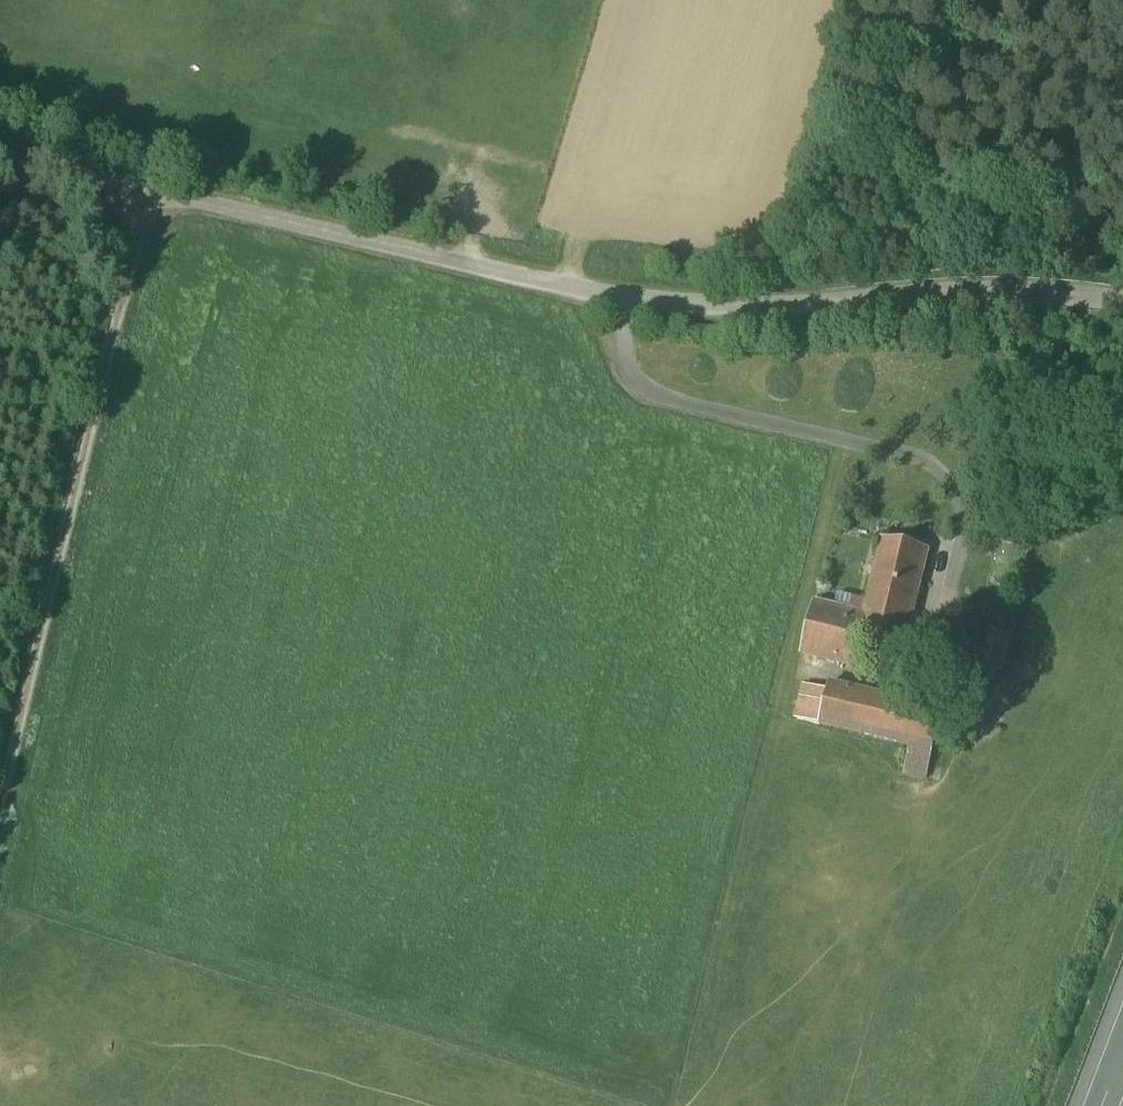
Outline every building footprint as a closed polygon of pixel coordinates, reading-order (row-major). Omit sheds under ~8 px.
[(865,615),(862,626),(864,626),(906,637),(927,550),(884,539),(865,615)] [(862,626),(865,615),(815,602),(802,654),(854,667),(864,626),(862,626)] [(979,628),(971,662),(992,667),(1000,633),(979,628)] [(942,711),(829,685),(820,725),(933,752),(942,711)]
